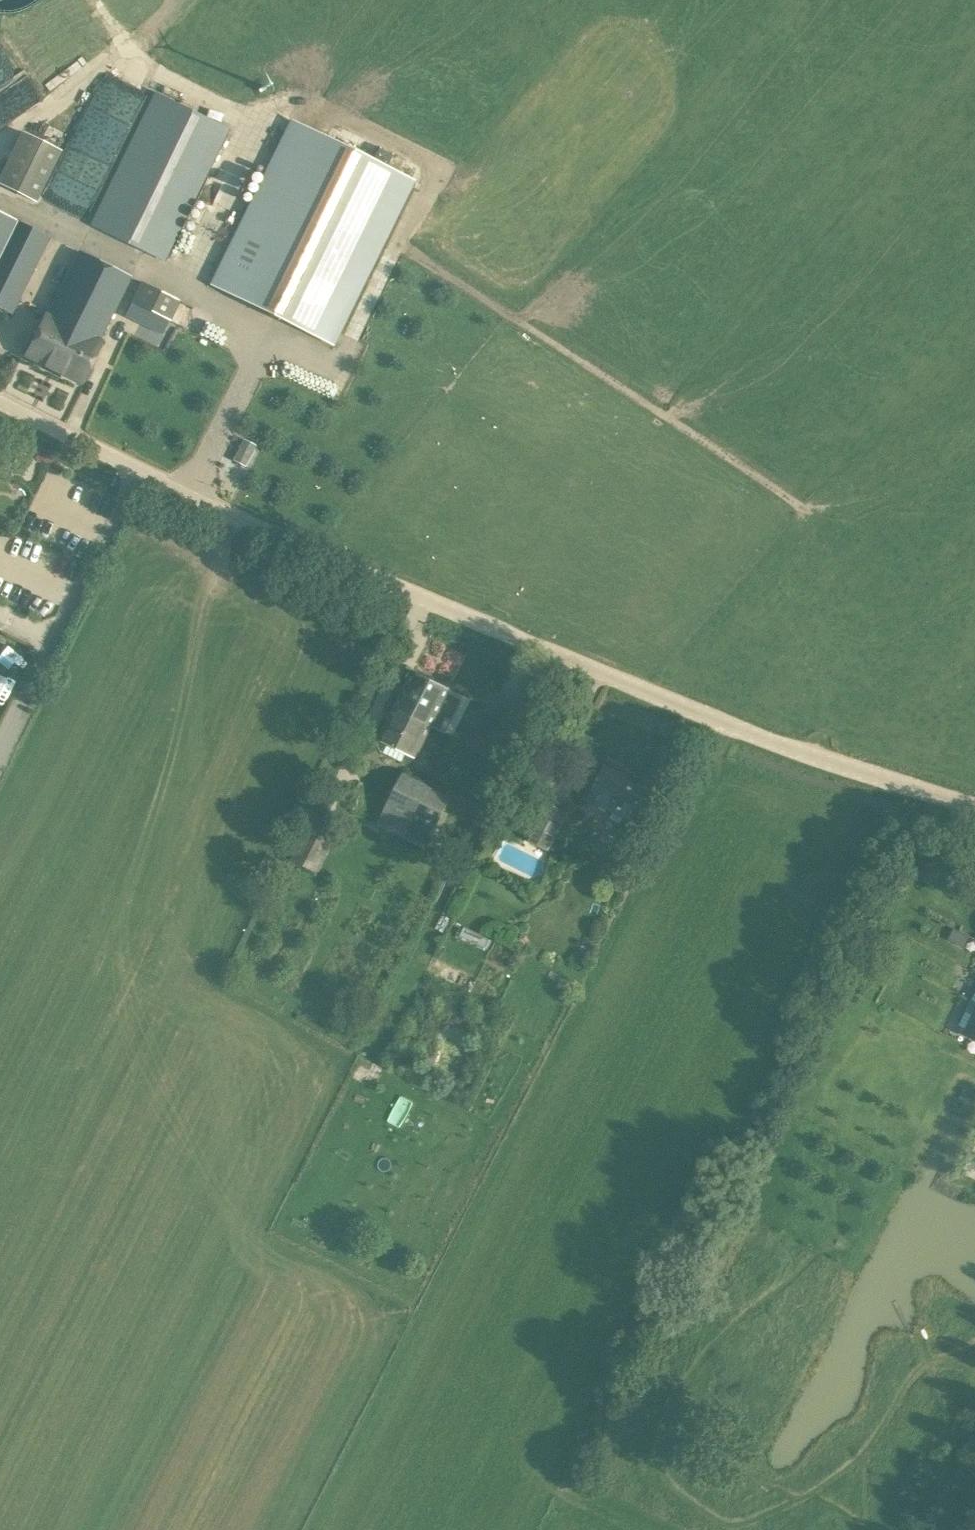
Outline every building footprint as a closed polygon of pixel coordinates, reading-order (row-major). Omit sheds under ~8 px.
[(106,72),(90,113),(112,121),(113,120),(132,127),(147,88),(106,72)] [(228,128),(154,93),(90,225),(164,260),(228,128)] [(293,122),(213,284),(330,342),(411,179),(293,122)] [(35,201),(60,151),(22,132),(0,176),(0,184),(35,201)] [(11,314),(49,237),(0,213),(0,308),(11,314)] [(46,313),(24,356),(80,383),(101,341),(100,340),(131,277),(77,250),(47,314),(46,313)] [(131,302),(170,321),(180,302),(141,282),(131,302)] [(413,671),(395,708),(431,727),(440,709),(450,713),(458,698),(448,692),(449,690),(413,671)] [(415,759),(431,727),(395,708),(379,739),(377,743),(380,751),(406,763),(413,762),(415,759)] [(588,799),(626,818),(627,817),(635,821),(641,818),(644,810),(643,806),(634,801),(641,787),(618,775),(619,772),(605,765),(588,799)] [(402,774),(377,824),(403,837),(428,786),(402,774)] [(450,797),(428,786),(403,837),(425,847),(450,797)] [(567,813),(538,798),(520,835),(549,850),(567,813)] [(292,859),(320,874),(341,835),(313,820),(292,859)] [(959,1025),(967,1029),(966,1031),(974,1035),(974,1013),(967,1009),(959,1025)]
